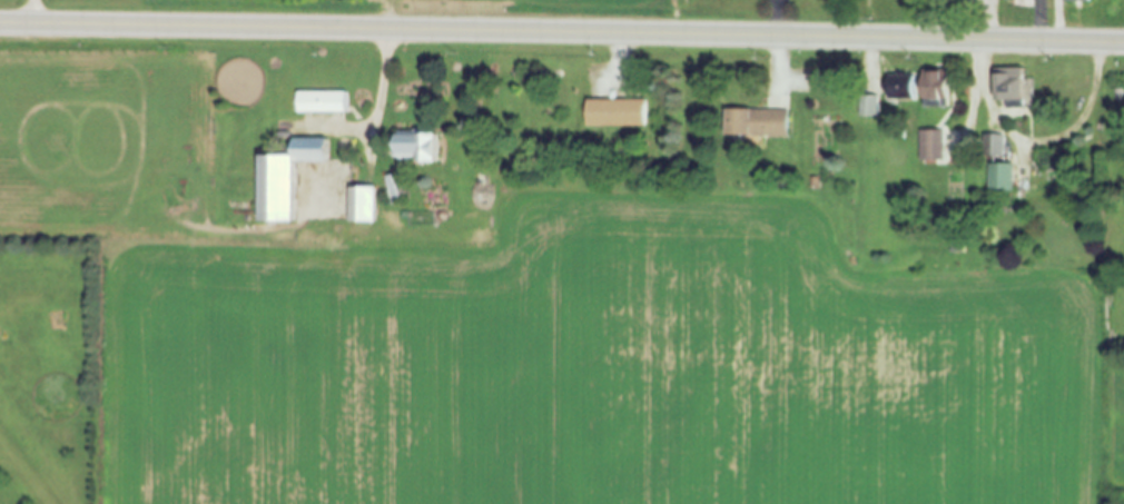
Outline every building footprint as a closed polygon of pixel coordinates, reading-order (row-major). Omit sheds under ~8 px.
[(1024,110),(996,110),(996,68),(1024,68),(1024,110)] [(948,107),(948,100),(955,100),(956,71),(930,71),(930,107),(948,107)] [(945,101),(884,101),(884,73),(945,73),(945,101)] [(343,92),(343,113),(294,113),(294,92),(343,92)] [(862,116),(881,117),(882,97),(863,96),(862,116)] [(645,128),(584,128),(584,100),(645,100),(645,128)] [(786,139),(722,139),(722,110),(786,110),(786,139)] [(944,131),(944,162),(919,162),(919,131),(944,131)] [(437,134),(438,161),(387,162),(387,135),(437,134)] [(987,194),(987,138),(1005,138),(1005,165),(1013,165),(1013,194),(987,194)] [(253,156),(287,156),(287,140),(327,140),(327,165),(290,165),(290,224),(253,224),(253,156)] [(389,175),(389,200),(402,200),(402,191),(404,191),(404,175),(389,175)] [(378,222),(378,188),(352,188),(352,222),(378,222)]
